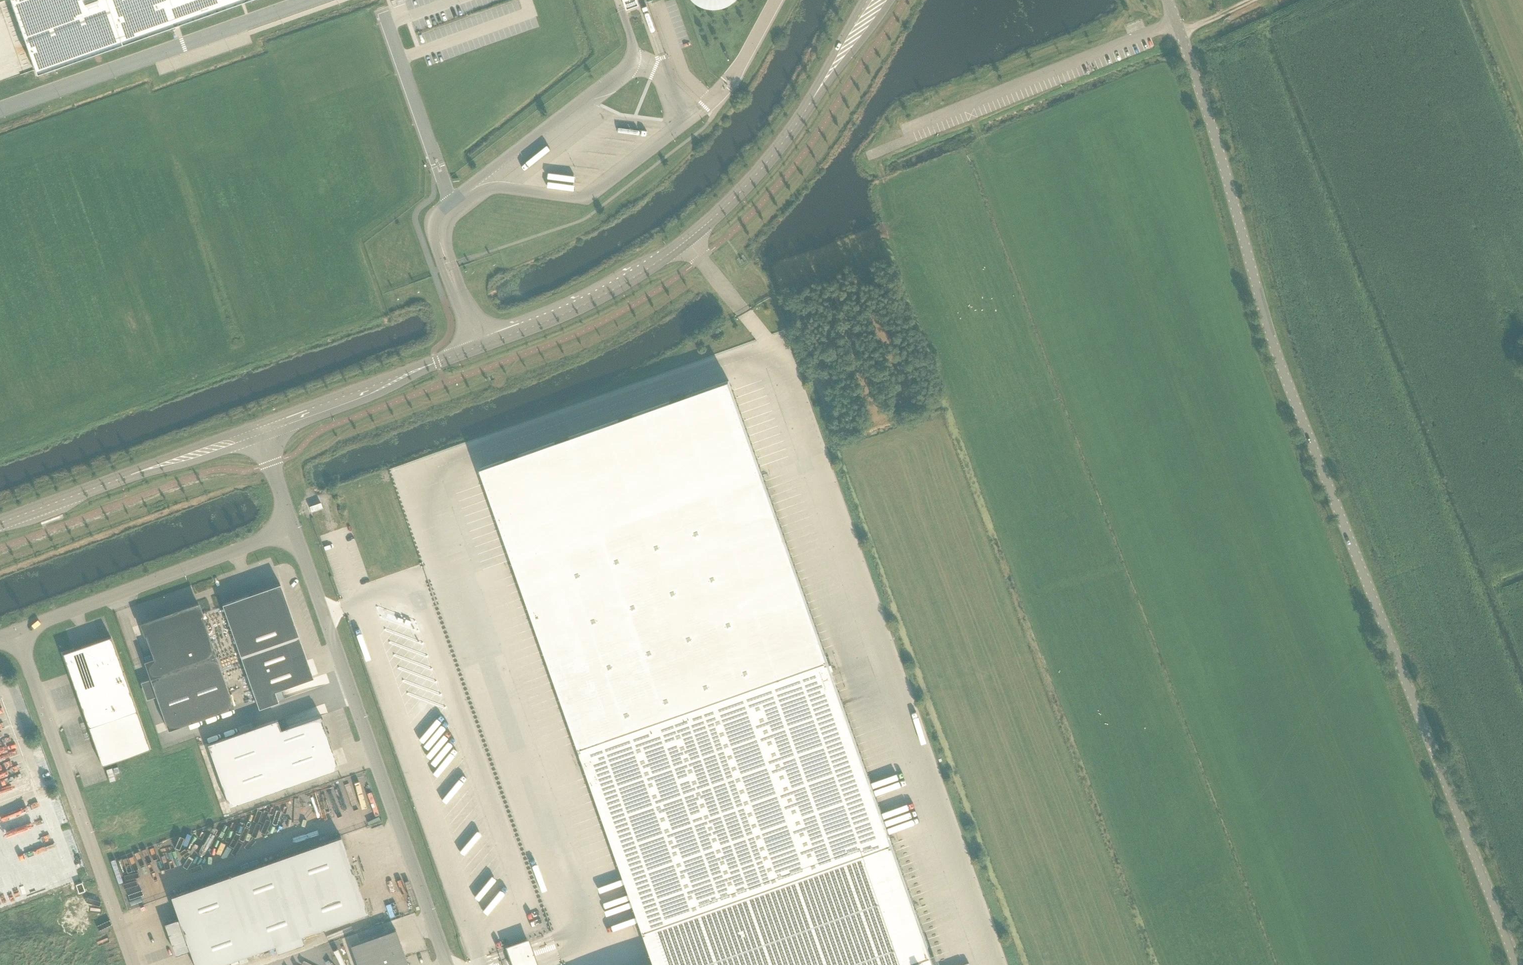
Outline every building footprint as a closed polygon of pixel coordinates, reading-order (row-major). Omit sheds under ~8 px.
[(35,69),(38,77),(255,0),(11,0),(35,69)] [(640,6),(638,0),(623,0),(627,10),(640,6)] [(700,6),(709,10),(720,10),(730,8),(739,1),(740,0),(693,0),(700,6)] [(480,468),(512,559),(655,964),(653,964),(935,964),(761,472),(729,380),(480,468)] [(321,503),(319,497),(308,501),(310,507),(321,503)] [(222,604),(259,708),(278,702),(274,691),(313,678),(280,584),(222,604)] [(144,662),(168,730),(235,707),(198,604),(142,624),(154,658),(144,662)] [(111,637),(63,653),(102,766),(150,749),(111,637)] [(208,744),(229,807),(339,768),(321,716),(281,730),(277,720),(208,744)] [(39,807),(50,802),(44,786),(33,790),(39,807)] [(341,837),(171,897),(179,919),(167,924),(178,954),(190,950),(195,964),(218,964),(273,946),(276,953),(302,944),(299,936),(367,912),(341,837)] [(350,945),(357,964),(408,964),(396,929),(350,945)] [(533,961),(530,953),(512,960),(513,964),(520,964),(533,961)]
